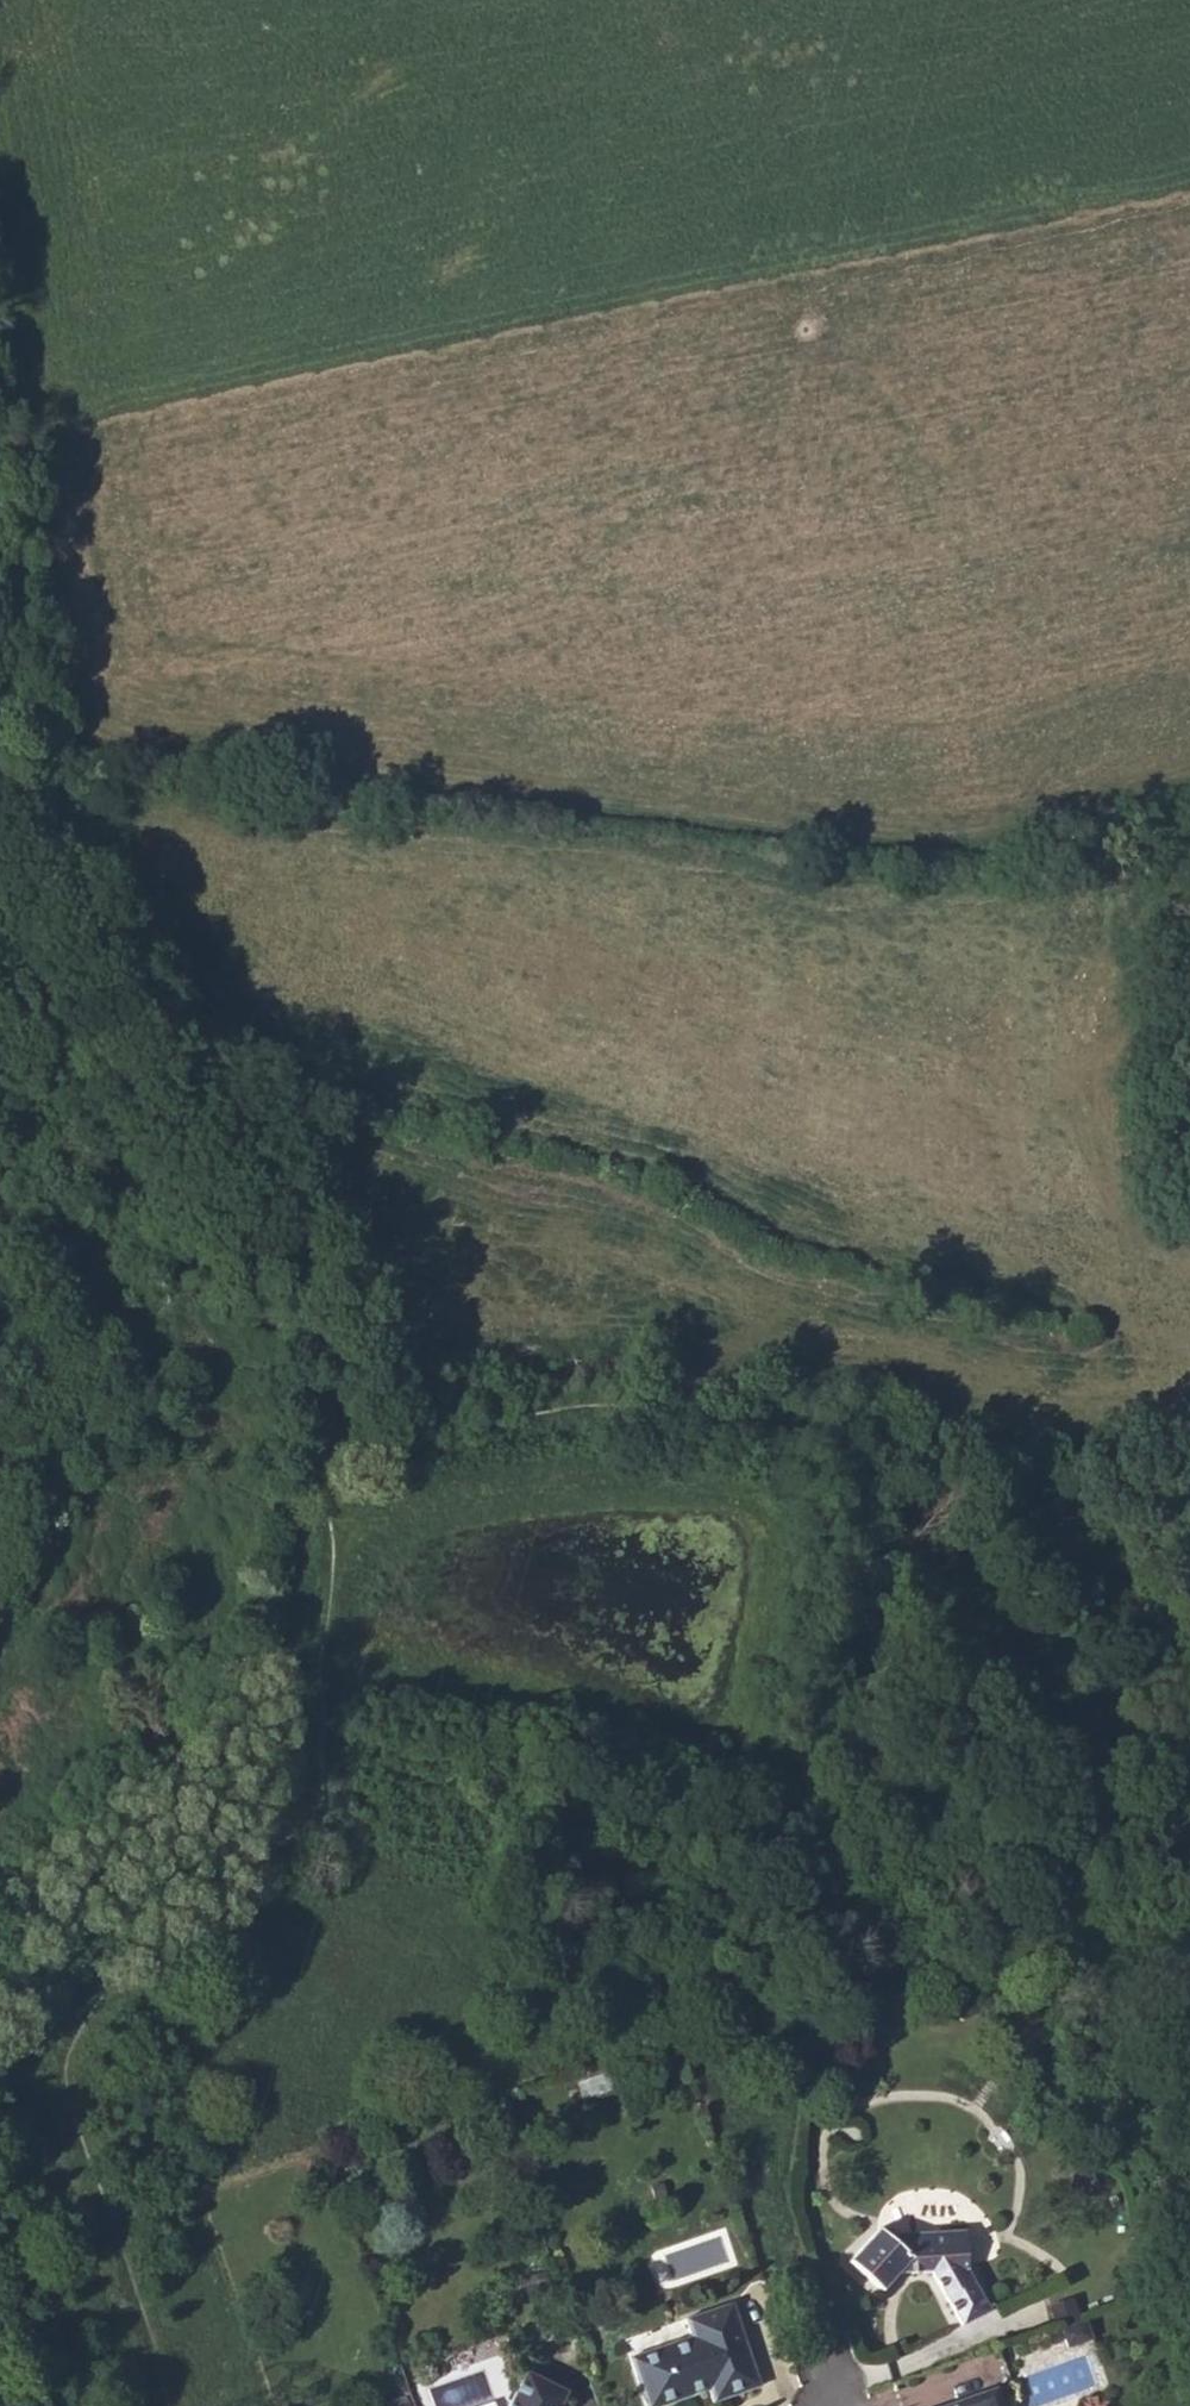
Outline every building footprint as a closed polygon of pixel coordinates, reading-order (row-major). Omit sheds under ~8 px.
[(847,2263),(881,2292),(897,2275),(933,2273),(964,2321),(993,2309),(967,2268),(965,2233),(884,2237),(877,2231),(847,2263)] [(648,2405),(662,2405),(711,2390),(715,2402),(762,2386),(733,2304),(687,2320),(694,2339),(632,2360),(648,2405)] [(1071,2324),(1054,2329),(1060,2346),(1077,2340),(1071,2324)] [(574,2389),(535,2372),(517,2405),(566,2405),(574,2389)] [(993,2390),(947,2405),(999,2405),(993,2390)]
